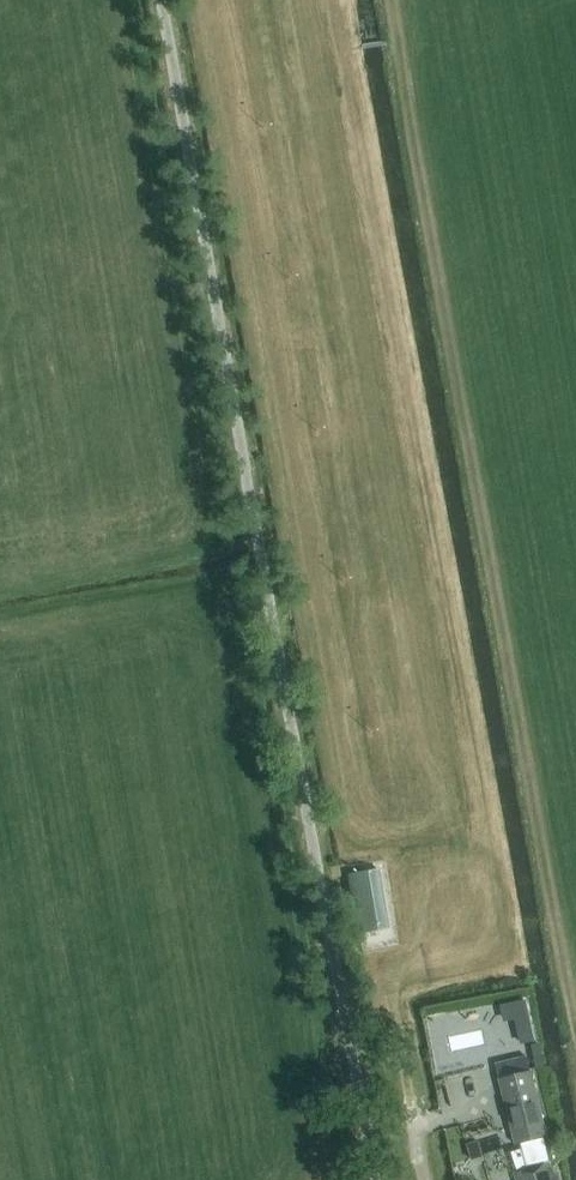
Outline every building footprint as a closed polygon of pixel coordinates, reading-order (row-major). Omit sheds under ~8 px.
[(346,873),(357,934),(388,928),(378,868),(346,873)] [(547,1162),(552,1161),(530,1071),(497,1079),(514,1145),(520,1143),(521,1149),(510,1152),(516,1172),(514,1173),(516,1179),(559,1179),(557,1174),(553,1175),(551,1170),(550,1171),(547,1162)] [(466,1146),(471,1162),(483,1159),(478,1142),(466,1146)]
